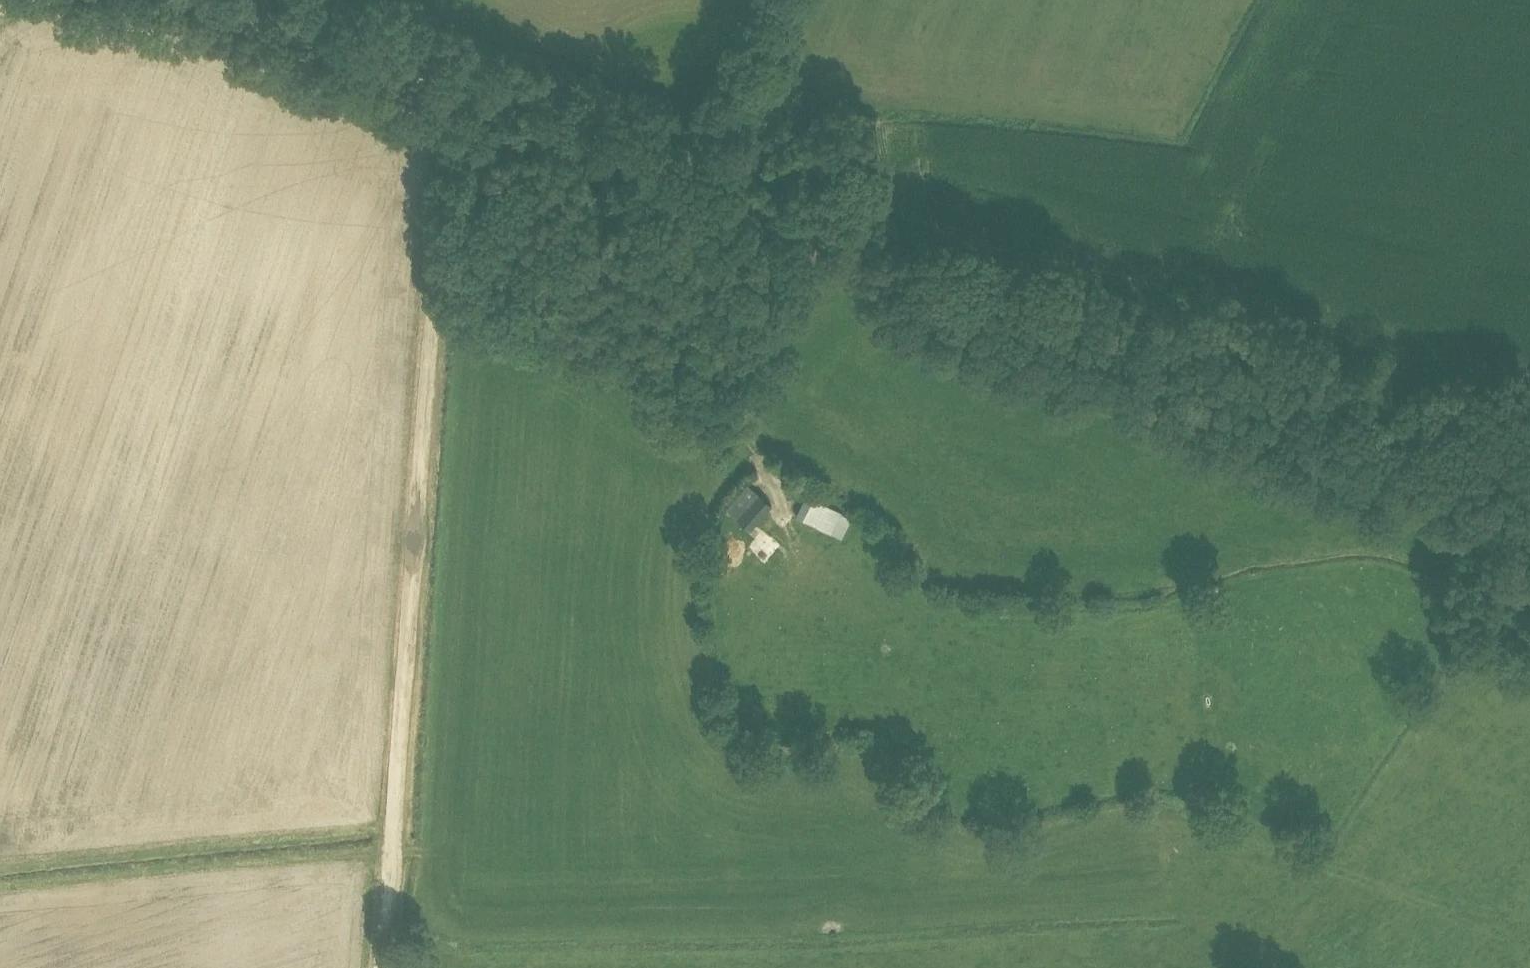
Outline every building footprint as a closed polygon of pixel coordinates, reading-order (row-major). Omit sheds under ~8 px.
[(737,518),(750,529),(771,504),(758,493),(737,518)] [(806,493),(795,515),(841,540),(852,519),(806,493)]
